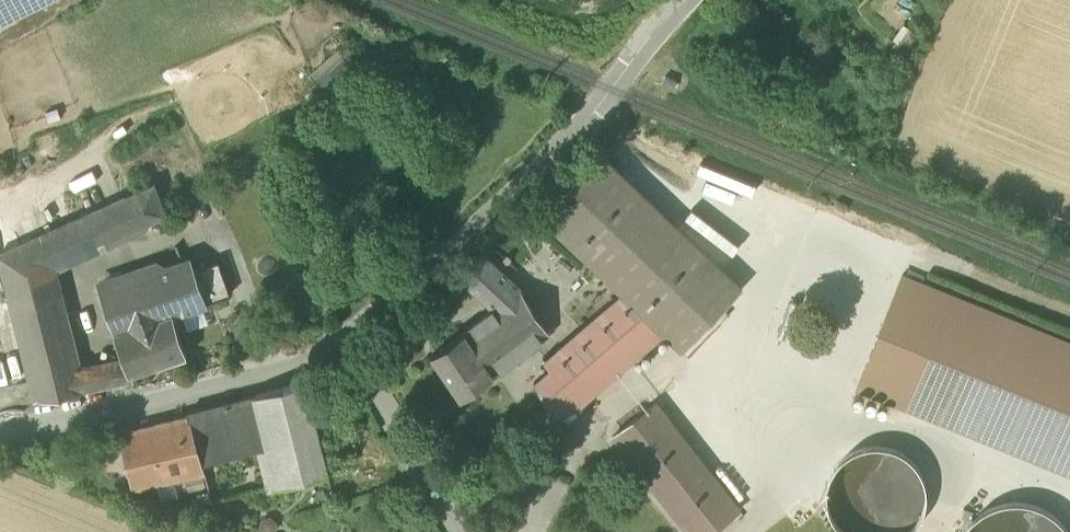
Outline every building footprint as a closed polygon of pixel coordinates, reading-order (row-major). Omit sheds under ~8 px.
[(55,0),(0,0),(0,27),(55,0)] [(628,299),(598,326),(625,358),(659,329),(682,351),(743,288),(600,152),(540,215),(622,293),(628,299)] [(10,308),(63,295),(55,266),(165,215),(154,185),(0,256),(0,268),(10,308)] [(461,278),(495,309),(520,292),(516,288),(517,288),(512,283),(484,257),(461,278)] [(194,271),(190,259),(98,289),(115,336),(172,316),(173,318),(207,307),(206,304),(194,271)] [(194,271),(206,304),(230,296),(218,262),(194,271)] [(1069,474),(1069,342),(903,274),(857,388),(1069,474)] [(546,333),(520,292),(495,309),(464,332),(432,354),(462,398),(494,376),(535,345),(546,333)] [(628,299),(622,293),(543,359),(549,366),(598,326),(628,299)] [(34,402),(75,394),(71,373),(81,370),(63,295),(10,308),(34,402)] [(124,360),(129,376),(131,375),(186,357),(173,318),(172,316),(115,336),(124,360)] [(549,366),(553,372),(572,404),(625,358),(598,326),(549,366)] [(124,360),(114,363),(119,384),(133,381),(131,375),(129,376),(124,360)] [(103,388),(119,384),(114,363),(98,366),(103,388)] [(75,394),(103,388),(98,366),(81,370),(71,373),(75,394)] [(556,414),(572,404),(553,372),(535,383),(553,413),(554,414),(556,414)] [(264,472),(269,491),(284,487),(329,476),(305,384),(254,397),(244,400),(257,451),(263,472),(264,472)] [(188,414),(189,418),(203,465),(257,451),(244,400),(188,414)] [(688,531),(712,531),(740,509),(656,402),(613,436),(688,531)] [(181,461),(185,478),(205,473),(203,465),(189,418),(158,426),(168,465),(181,461)] [(119,435),(132,490),(185,478),(181,461),(168,465),(158,426),(119,435)] [(829,507),(837,524),(846,531),(907,531),(917,521),(924,504),(923,485),(915,468),(902,455),(884,448),(865,449),(848,457),(835,470),(829,488),(829,507)] [(1001,504),(980,514),(963,531),(1068,531),(1065,527),(1048,511),(1025,503),(1001,504)]
